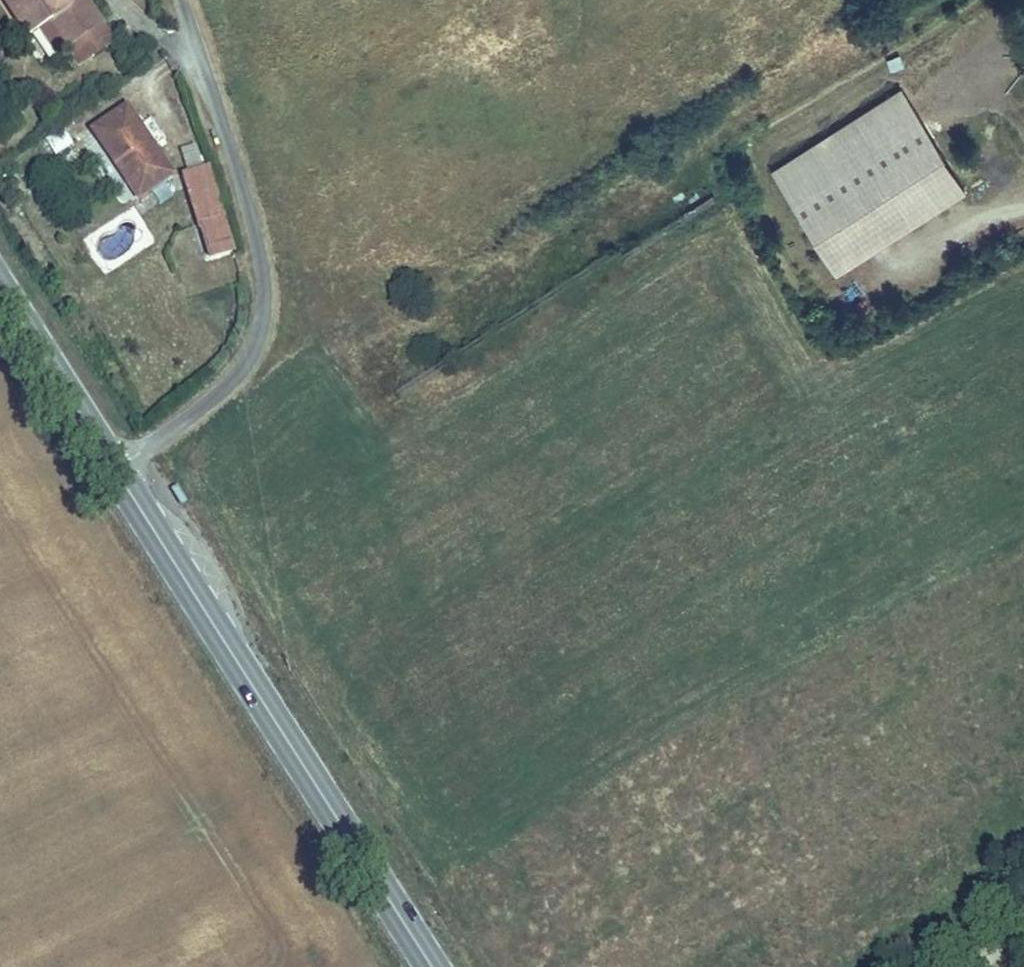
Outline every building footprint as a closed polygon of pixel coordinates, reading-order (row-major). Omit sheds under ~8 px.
[(58,46),(96,22),(81,0),(0,0),(0,3),(16,29),(40,15),(58,46)] [(96,22),(58,46),(70,64),(108,41),(96,22)] [(971,180),(907,87),(773,176),(837,269),(971,180)] [(0,108),(0,133),(14,124),(3,106),(0,108)] [(124,114),(93,132),(102,147),(95,152),(128,201),(166,178),(124,114)] [(44,137),(50,153),(72,145),(66,128),(44,137)] [(206,264),(226,259),(216,230),(220,227),(204,177),(176,184),(191,231),(195,230),(206,264)]
